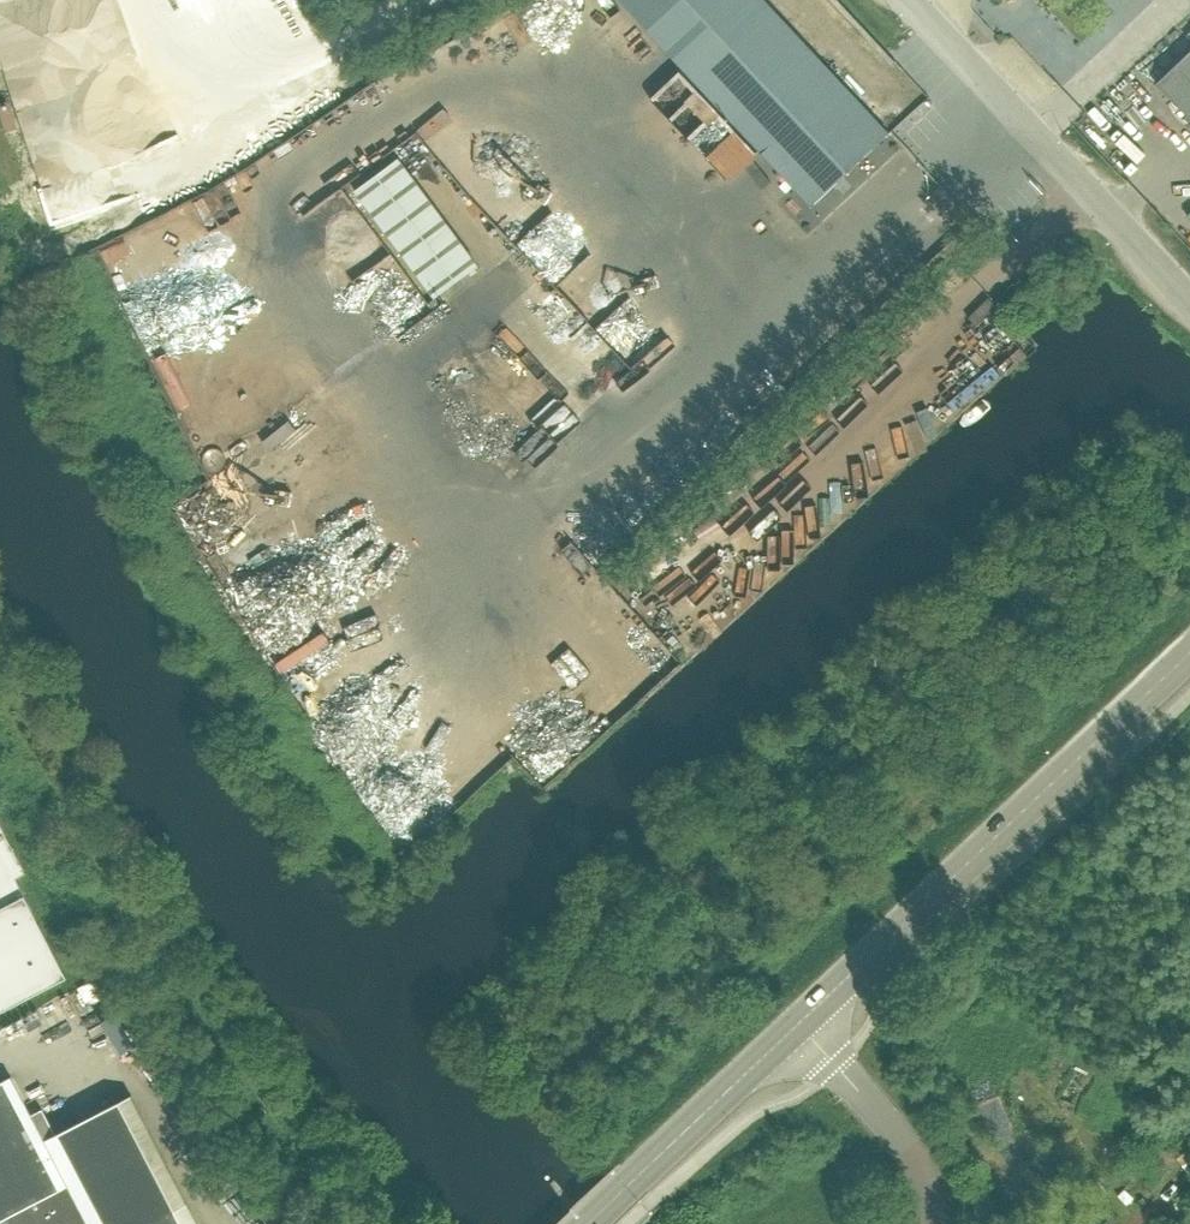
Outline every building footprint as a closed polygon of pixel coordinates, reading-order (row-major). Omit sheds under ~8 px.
[(807,206),(884,134),(760,0),(615,0),(643,29),(807,206)] [(1156,83),(1184,113),(1189,120),(1189,52),(1156,83)] [(433,292),(476,260),(399,158),(357,190),(433,292)] [(68,978),(17,878),(26,873),(0,822),(0,1012),(68,978)] [(187,1204),(131,1095),(56,1134),(43,1109),(31,1115),(11,1077),(0,1083),(0,1223),(198,1223),(187,1204)]
